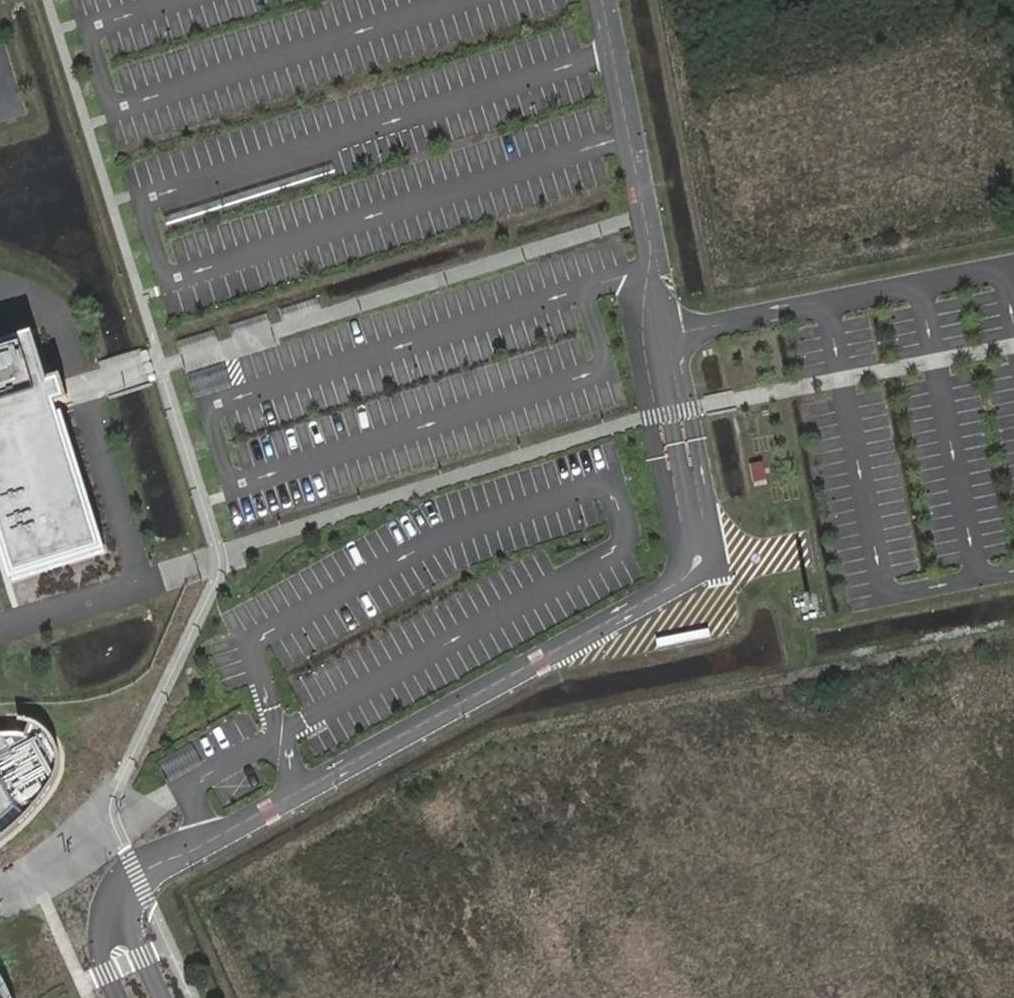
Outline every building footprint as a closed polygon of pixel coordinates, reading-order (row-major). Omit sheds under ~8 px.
[(33,598),(130,566),(79,398),(69,401),(56,343),(0,358),(0,485),(33,598)] [(5,857),(22,848),(45,823),(67,793),(73,767),(65,746),(49,740),(25,739),(0,741),(0,860),(5,857)] [(0,980),(0,997),(11,997),(0,980)]
